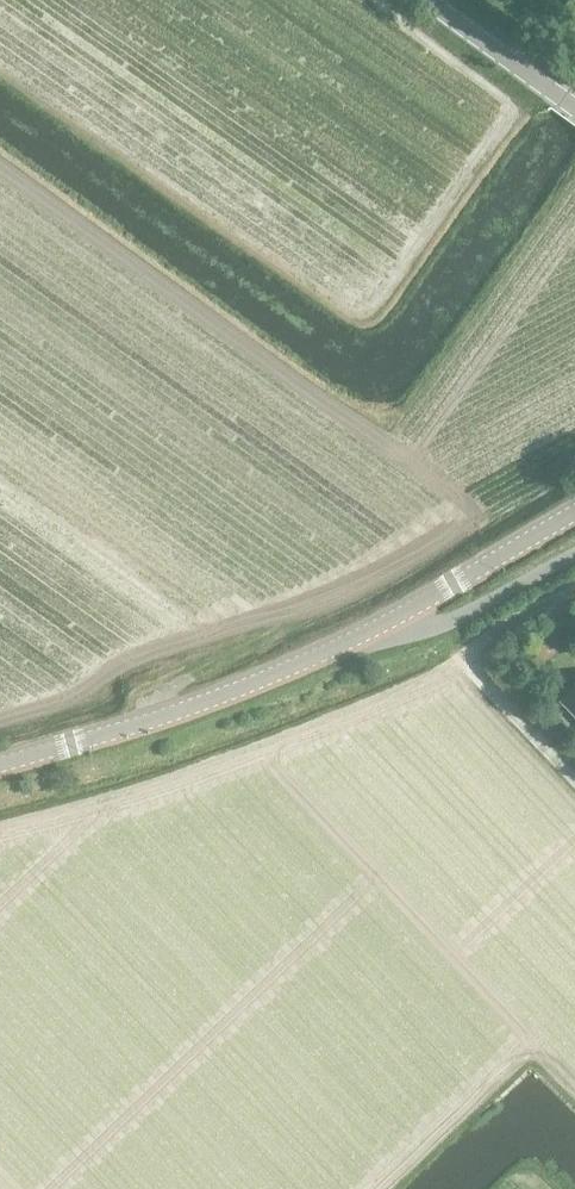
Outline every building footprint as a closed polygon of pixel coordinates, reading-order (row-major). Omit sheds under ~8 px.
[(574,717),(574,688),(560,701),(574,717)]
